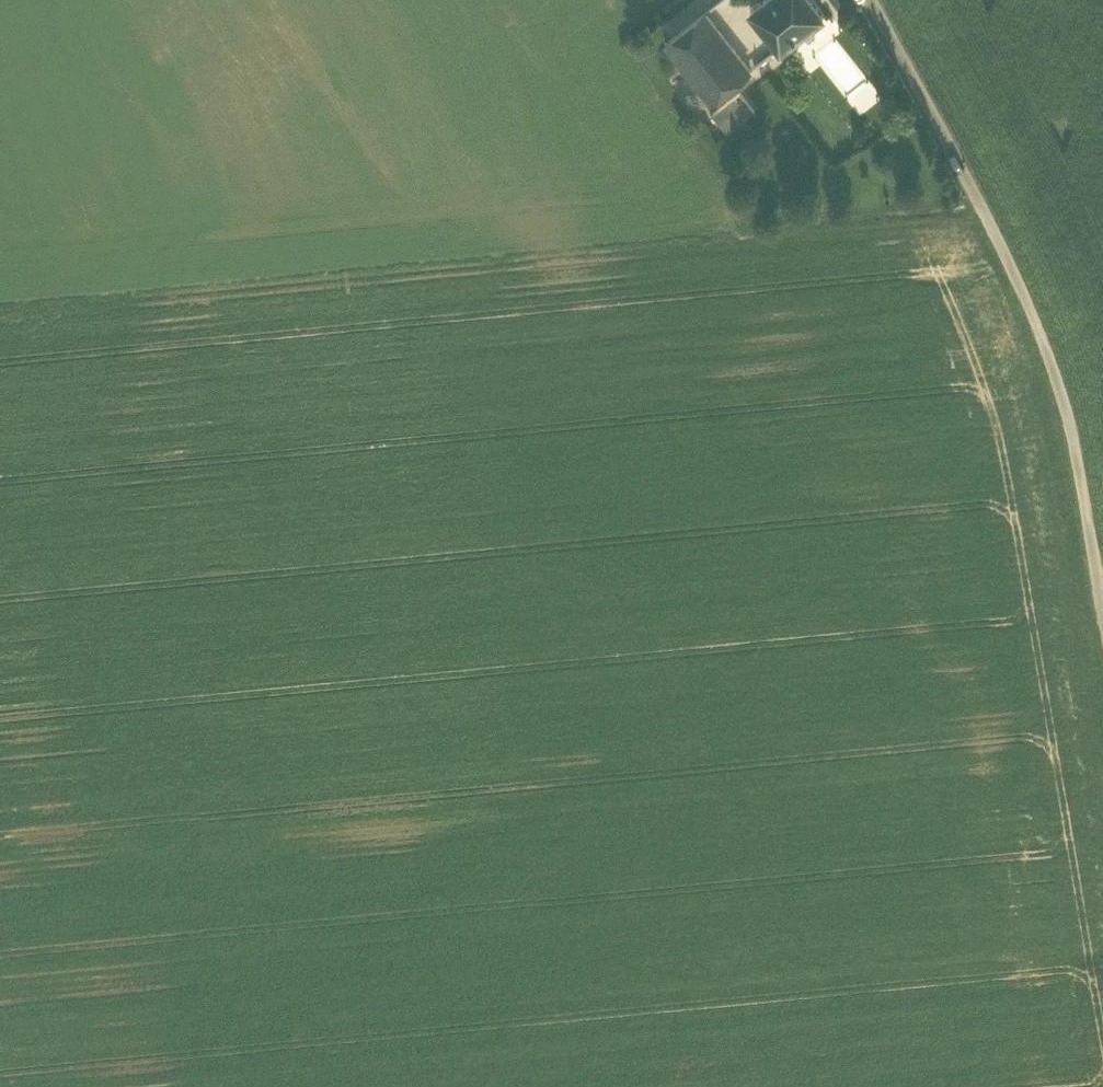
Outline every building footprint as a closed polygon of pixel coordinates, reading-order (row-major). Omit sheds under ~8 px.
[(782,44),(797,33),(802,34),(810,28),(809,23),(825,11),(816,0),(759,0),(752,5),(766,24),(761,27),(770,38),(774,34),(782,44)] [(666,41),(712,99),(751,69),(705,11),(666,41)] [(713,112),(727,131),(755,110),(740,91),(713,112)]
